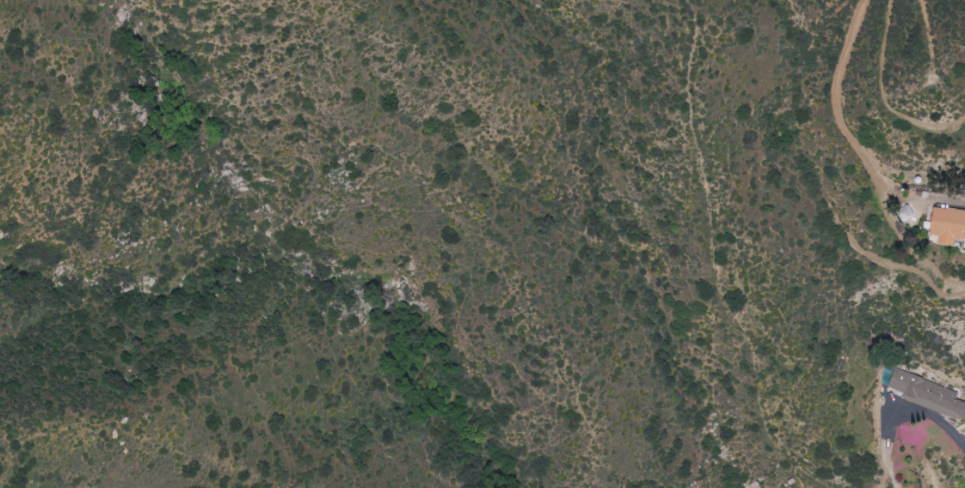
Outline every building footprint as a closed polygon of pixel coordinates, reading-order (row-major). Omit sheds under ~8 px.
[(941,237),(940,246),(956,247),(957,239),(964,240),(964,211),(936,208),(933,236),(941,237)]
